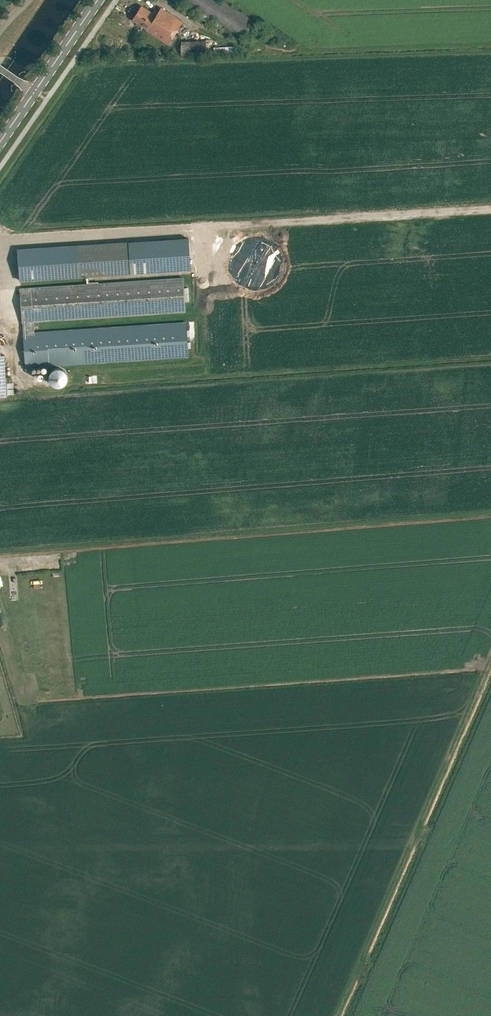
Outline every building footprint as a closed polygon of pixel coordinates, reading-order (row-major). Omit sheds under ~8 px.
[(254,21),(222,0),(184,0),(243,38),(254,21)] [(155,16),(156,15),(142,5),(132,20),(146,29),(146,30),(156,16),(155,16)] [(156,16),(146,30),(168,44),(182,22),(161,7),(156,15),(155,16),(156,16)] [(181,54),(207,54),(206,41),(180,42),(181,54)] [(130,273),(190,269),(188,239),(128,242),(17,250),(19,280),(130,273)] [(34,333),(33,322),(185,312),(183,278),(20,289),(22,323),(23,323),(24,334),(23,334),(25,367),(188,356),(186,323),(34,333)]
